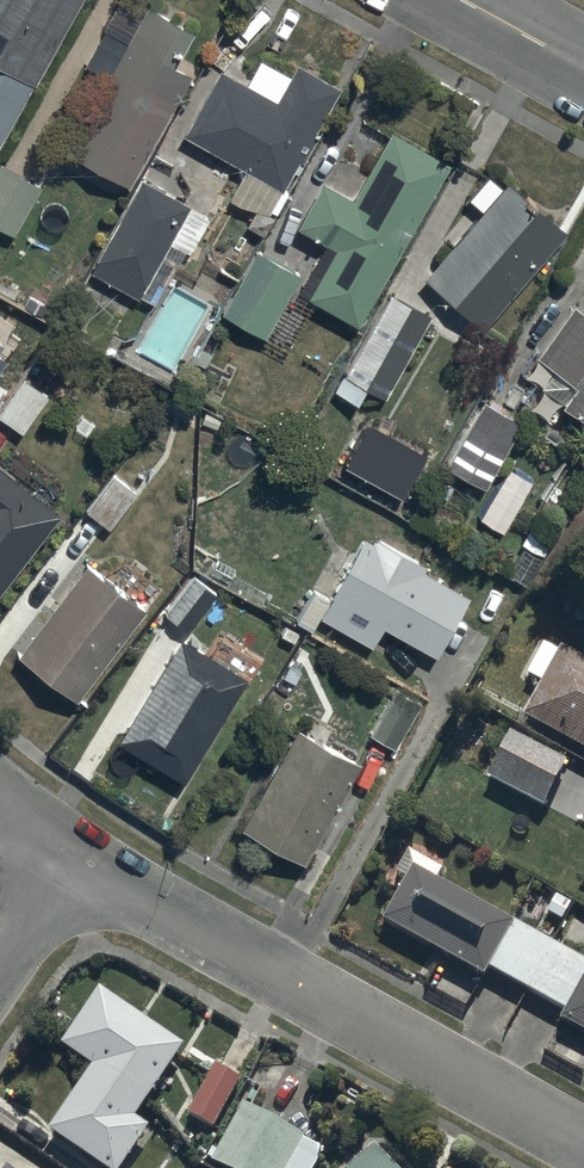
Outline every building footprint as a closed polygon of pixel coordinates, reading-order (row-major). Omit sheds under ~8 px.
[(84,0),(0,0),(0,149),(84,0)] [(149,10),(69,157),(131,190),(193,76),(177,68),(195,35),(149,10)] [(186,137),(285,191),(342,88),(301,66),(282,100),(223,68),(186,137)] [(305,296),(359,328),(455,165),(395,130),(355,199),(325,181),(296,231),(332,252),(305,296)] [(0,169),(0,230),(16,238),(42,187),(1,166),(0,169)] [(144,181),(93,274),(143,304),(195,209),(144,181)] [(512,184),(428,278),(483,326),(566,232),(512,184)] [(224,319),(268,341),(302,276),(259,253),(224,319)] [(349,383),(386,402),(431,316),(395,297),(349,383)] [(583,421),(583,310),(531,383),(583,421)] [(10,361),(0,354),(0,375),(10,361)] [(23,434),(49,397),(26,381),(0,418),(23,434)] [(449,467),(485,488),(523,423),(487,402),(449,467)] [(428,458),(369,426),(345,470),(404,502),(428,458)] [(62,515),(0,467),(0,595),(62,515)] [(83,519),(108,537),(140,493),(114,475),(83,519)] [(436,659),(474,598),(368,535),(319,616),(374,649),(386,629),(436,659)] [(19,663),(78,704),(147,610),(89,568),(19,663)] [(165,615),(186,631),(217,593),(197,576),(165,615)] [(119,746),(185,785),(249,680),(183,641),(119,746)] [(583,752),(583,664),(562,652),(525,721),(583,752)] [(370,738),(395,752),(424,701),(398,687),(370,738)] [(244,831),(306,866),(363,764),(301,730),(244,831)] [(489,781),(548,812),(569,773),(511,741),(489,781)] [(418,873),(387,929),(488,986),(493,978),(567,1019),(562,1029),(583,1041),(583,965),(418,873)] [(47,1127),(108,1167),(117,1167),(147,1122),(136,1114),(185,1042),(97,984),(60,1040),(92,1061),(47,1127)] [(240,1079),(213,1063),(187,1110),(214,1125),(240,1079)] [(233,1167),(311,1167),(325,1146),(243,1100),(211,1155),(233,1167)] [(347,1167),(389,1167),(370,1148),(347,1167)]
